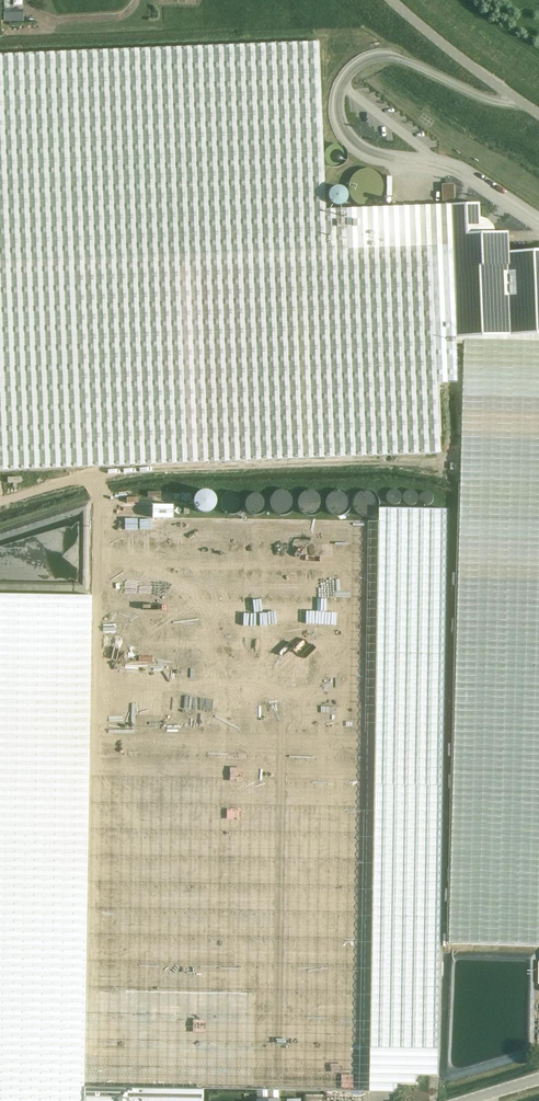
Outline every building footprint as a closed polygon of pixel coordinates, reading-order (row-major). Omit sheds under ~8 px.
[(24,20),(23,6),(7,7),(8,21),(24,20)] [(0,55),(0,470),(81,467),(440,453),(438,395),(437,383),(451,383),(458,383),(457,344),(465,344),(462,452),(450,943),(538,944),(538,250),(509,251),(509,247),(508,232),(496,232),(493,225),(487,220),(480,218),(479,203),(326,209),(321,97),(319,42),(240,45),(65,52),(0,55)] [(348,157),(348,156),(347,152),(346,150),(345,148),(342,146),(340,146),(337,145),(333,146),(330,148),(327,151),(326,154),(326,156),(327,160),(329,164),(332,166),(334,167),(337,167),(340,167),(342,166),(344,164),(347,161),(348,157)] [(389,187),(388,183),(387,179),(385,176),(383,173),(380,170),(376,169),(372,168),(368,168),(365,168),(362,169),(359,170),(356,173),(353,176),(351,180),(350,184),(350,187),(351,191),(352,195),(355,199),(357,201),(359,203),(363,205),(367,206),(371,206),(375,205),(378,204),(381,202),(383,200),(386,197),(387,194),(388,190),(389,187)] [(332,203),(333,204),(334,205),(336,205),(337,206),(338,206),(340,205),(341,205),(342,205),(343,204),(344,203),(345,202),(346,201),(347,199),(347,198),(347,197),(347,195),(347,194),(347,192),(346,192),(346,191),(345,190),(344,189),(343,188),(342,188),(341,188),(341,187),(339,187),(337,187),(336,187),(335,187),(333,188),(333,189),(332,190),(330,191),(330,192),(329,193),(329,194),(329,195),(329,196),(329,198),(329,199),(330,200),(330,201),(330,202),(332,203)] [(215,495),(197,487),(190,505),(208,512),(215,495)] [(226,496),(239,512),(249,503),(258,513),(269,504),(258,491),(243,503),(233,490),(226,496)] [(272,503),(281,503),(280,512),(292,513),(293,491),(278,490),(278,497),(272,497),(272,503)] [(342,490),(336,497),(346,507),(352,501),(342,490)] [(104,511),(93,1076),(435,1081),(446,517),(104,511)] [(92,596),(0,594),(0,1100),(83,1100),(92,596)] [(84,1100),(201,1100),(201,1088),(84,1087),(84,1100)]
